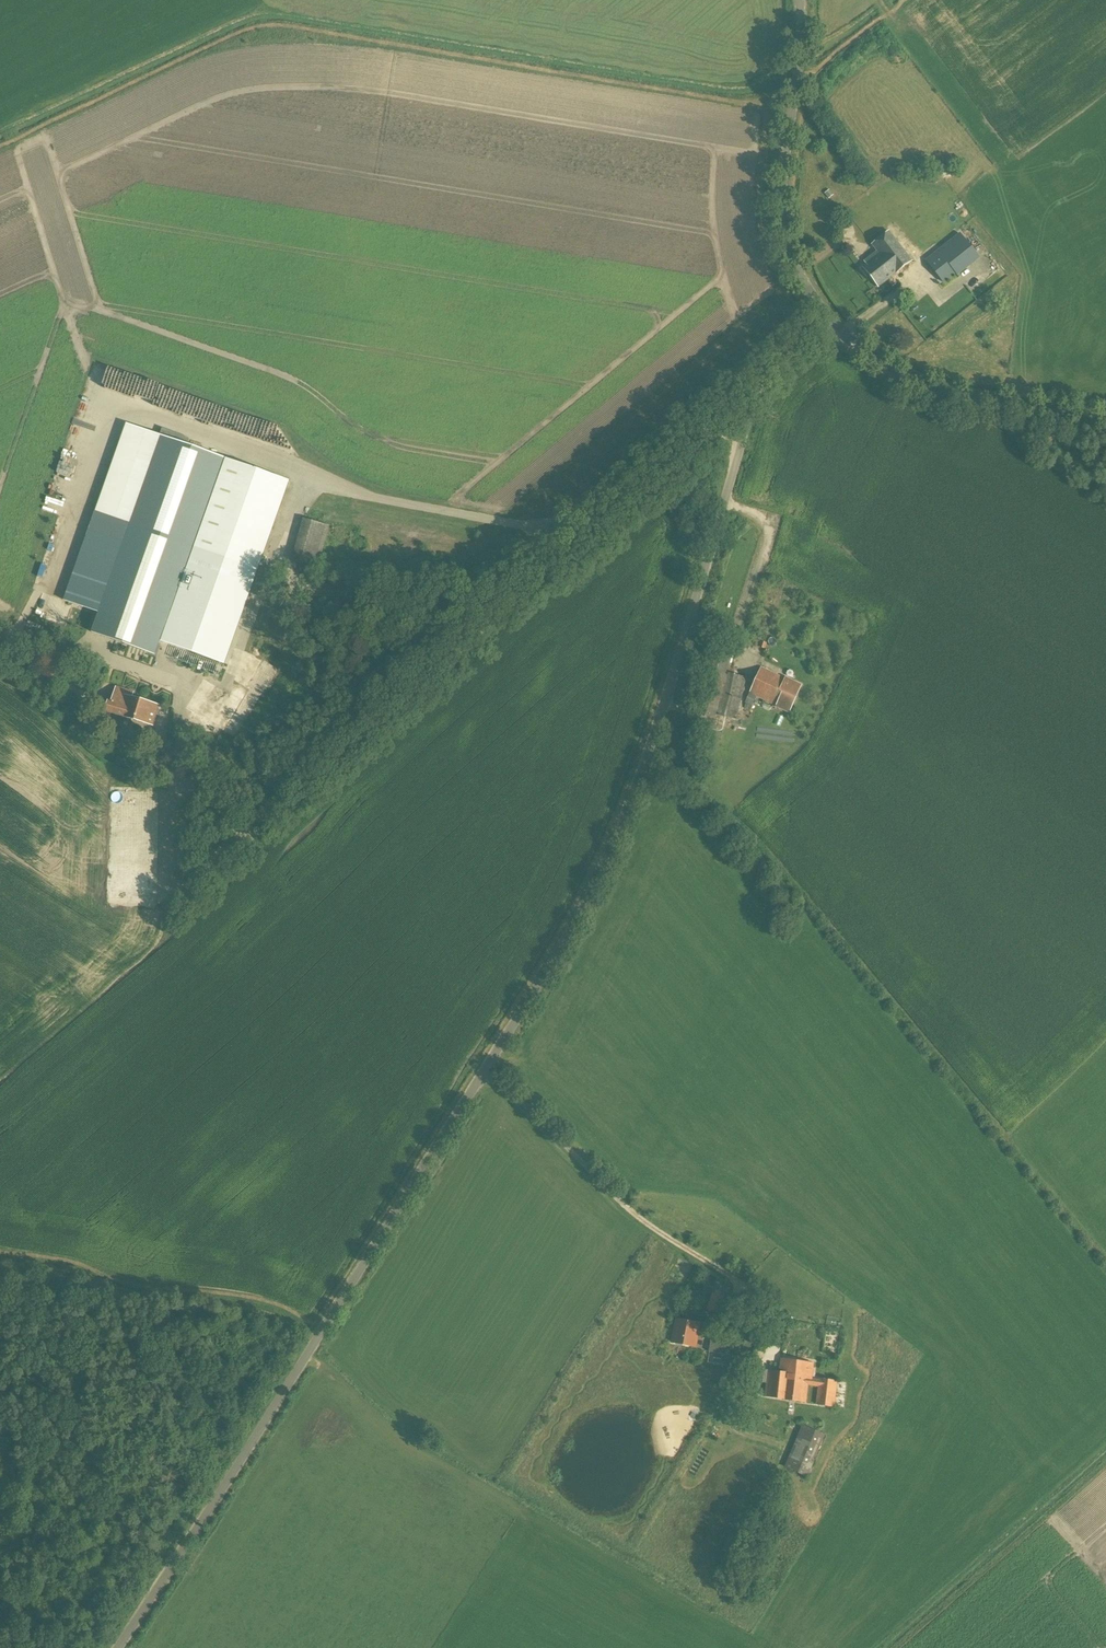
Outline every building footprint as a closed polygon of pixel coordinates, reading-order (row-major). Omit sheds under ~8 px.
[(909,215),(884,184),(847,212),(872,244),(877,251),(862,263),(864,266),(863,267),(878,287),(920,254),(935,242),(912,213),(909,215)] [(944,246),(947,249),(930,262),(945,281),(962,268),(963,270),(979,258),(961,233),(944,246)] [(163,429),(131,519),(196,542),(194,548),(197,549),(250,568),(258,571),(290,481),(226,458),(223,458),(226,451),(163,429)] [(329,525),(303,518),(292,561),(305,564),(318,568),(329,525)] [(102,614),(95,634),(149,653),(154,641),(162,643),(187,573),(125,550),(102,614)] [(189,573),(164,644),(227,667),(252,596),(189,573)] [(737,720),(747,677),(727,672),(726,672),(733,646),(714,641),(707,667),(697,711),(716,716),(717,715),(737,720)] [(785,678),(761,667),(745,703),(752,706),(757,697),(773,705),(773,706),(789,713),(802,685),(786,677),(785,678)] [(159,705),(132,697),(134,691),(116,686),(112,702),(109,701),(106,711),(107,712),(105,719),(123,724),(125,717),(154,725),(159,705)] [(719,1313),(724,1296),(712,1292),(707,1309),(719,1313)] [(697,1339),(699,1324),(677,1320),(675,1327),(677,1327),(674,1342),(691,1345),(692,1338),(697,1339)] [(711,1335),(708,1349),(728,1355),(732,1341),(711,1335)] [(743,1368),(745,1358),(742,1358),(743,1350),(734,1348),(731,1368),(738,1369),(739,1367),(743,1368)] [(812,1379),(814,1364),(781,1359),(780,1372),(759,1370),(758,1382),(767,1383),(765,1396),(805,1402),(808,1385),(818,1386),(816,1405),(834,1407),(838,1380),(819,1378),(819,1379),(812,1379)] [(822,1443),(825,1436),(796,1437),(784,1466),(799,1472),(811,1472),(822,1444),(822,1443)]
